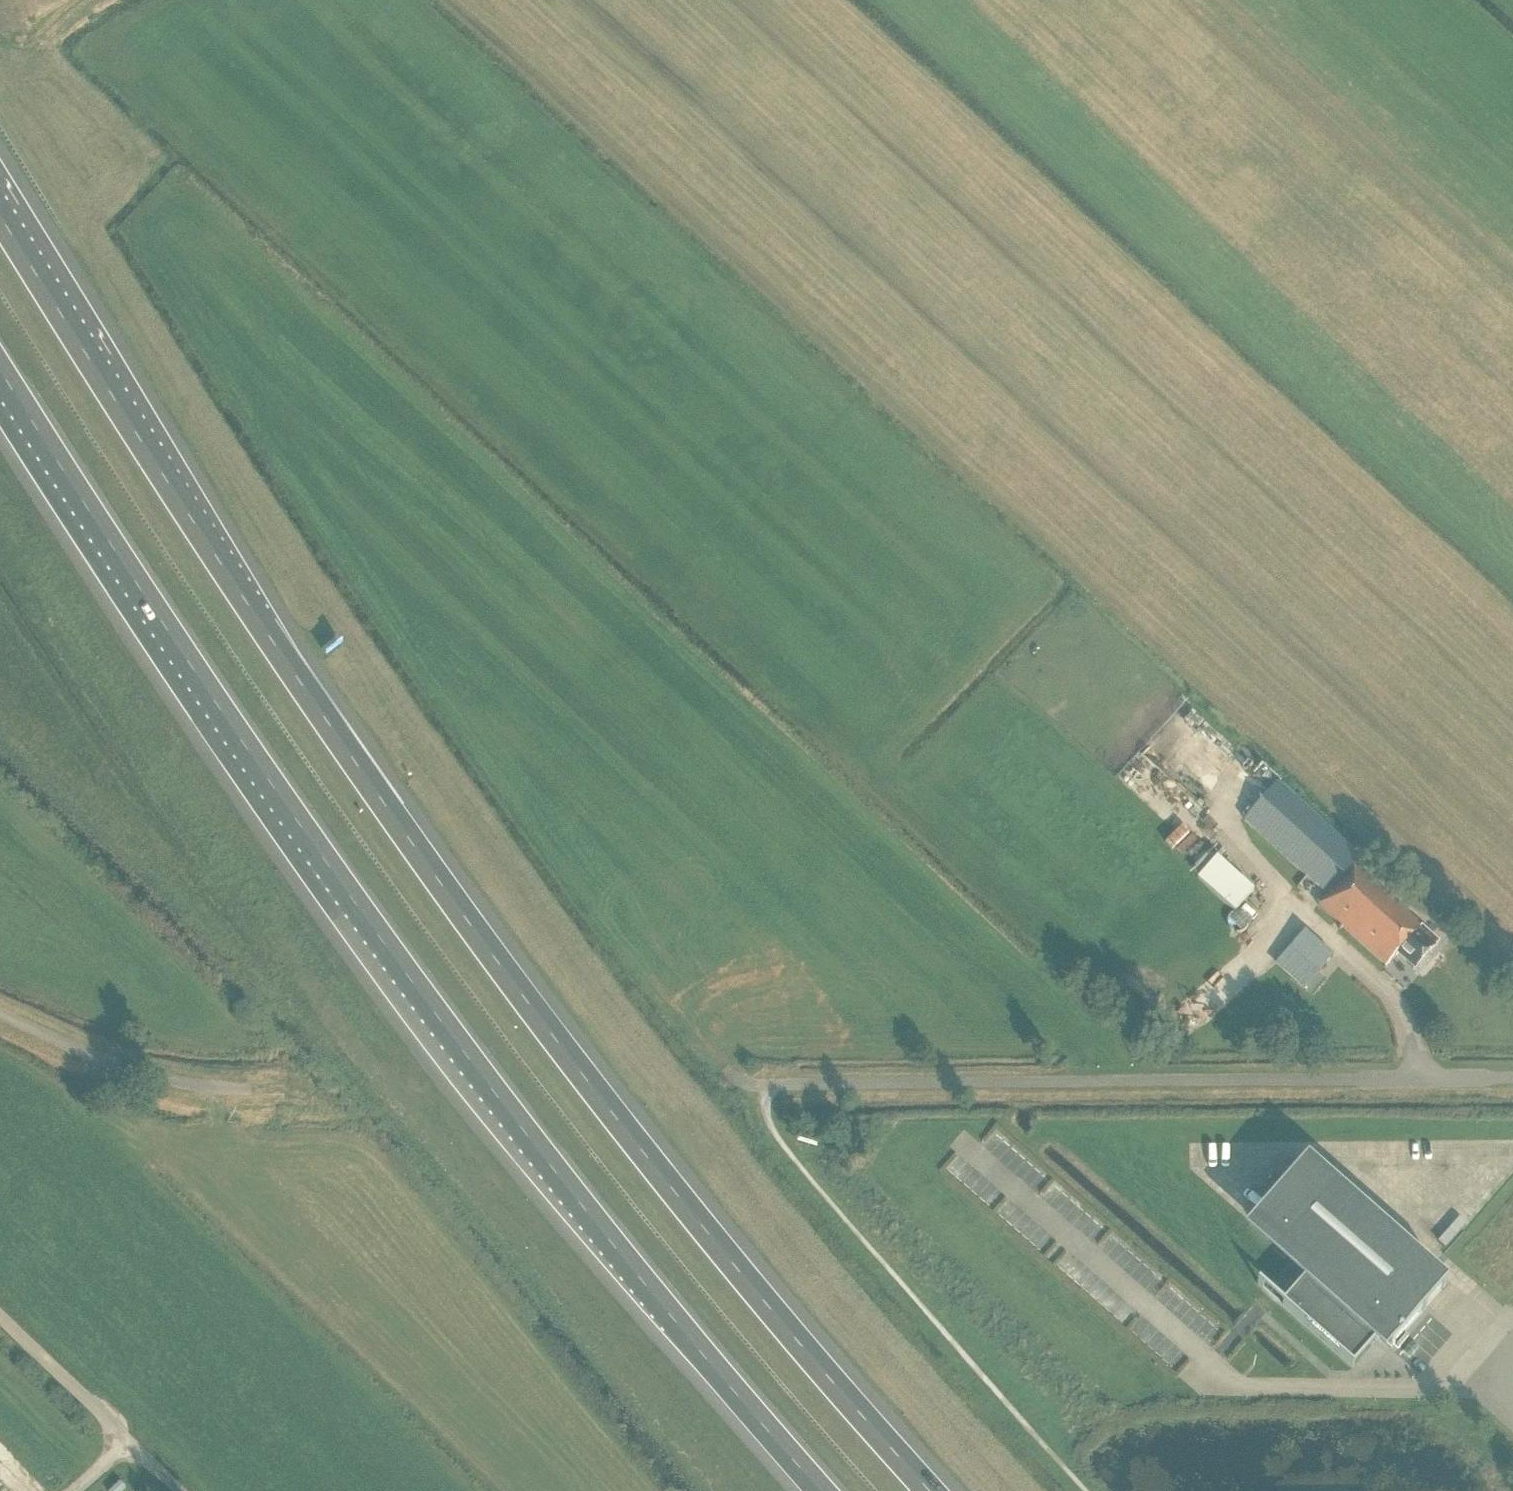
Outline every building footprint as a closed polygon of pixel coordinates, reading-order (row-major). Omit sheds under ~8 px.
[(1280,780),(1262,764),(1253,774),(1272,790),(1244,821),(1327,895),(1318,905),(1387,966),(1397,955),(1413,969),(1439,941),(1353,865),(1362,856),(1279,782),(1280,780)] [(1255,889),(1218,856),(1198,878),(1235,912),(1255,889)] [(1318,972),(1332,956),(1303,930),(1289,946),(1318,972)] [(1308,1163),(1253,1224),(1311,1275),(1283,1306),(1353,1368),(1381,1337),(1392,1347),(1447,1286),(1308,1163)] [(1470,1217),(1496,1192),(1476,1170),(1449,1195),(1470,1217)] [(1487,1208),(1470,1223),(1491,1247),(1508,1233),(1487,1208)]
